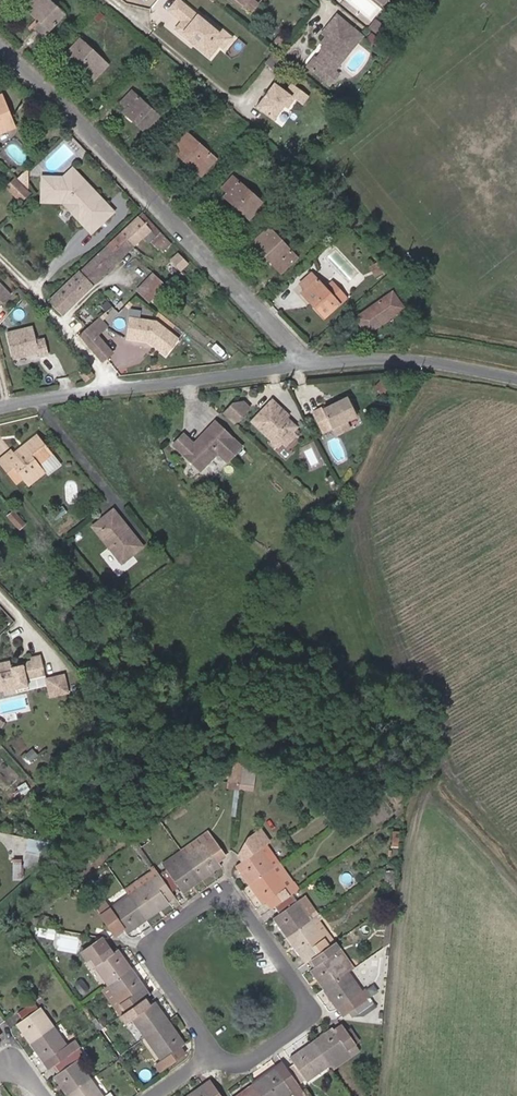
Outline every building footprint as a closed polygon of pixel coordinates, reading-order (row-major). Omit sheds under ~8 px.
[(47,0),(31,0),(25,6),(41,22),(36,27),(44,35),(64,16),(47,0)] [(178,0),(169,11),(182,22),(178,27),(192,39),(192,38),(197,42),(196,43),(210,54),(216,48),(220,51),(231,38),(221,29),(217,33),(204,22),(208,18),(205,16),(202,20),(178,0)] [(313,62),(328,74),(332,70),(334,70),(363,36),(336,14),(325,29),(328,32),(325,36),(320,42),(323,45),(327,48),(324,52),(320,53),(316,59),(313,62)] [(217,33),(221,29),(208,18),(204,22),(217,33)] [(192,39),(178,27),(175,30),(208,57),(210,54),(196,43),(197,42),(192,38),(192,39)] [(381,41),(376,36),(372,41),(377,46),(381,41)] [(65,56),(87,75),(101,59),(80,39),(65,56)] [(283,45),(278,40),(274,46),(279,50),(283,45)] [(264,59),(258,54),(251,62),(257,67),(264,59)] [(108,66),(101,59),(87,75),(93,81),(108,66)] [(324,79),(328,74),(313,62),(309,67),(324,79)] [(338,73),(334,70),(332,70),(328,74),(334,79),(338,73)] [(329,84),(334,79),(328,74),(324,79),(329,84)] [(275,83),(256,107),(274,120),(285,106),(288,109),(295,99),(303,105),(309,96),(292,83),(286,91),(275,83)] [(131,92),(121,103),(127,108),(124,112),(149,134),(162,120),(131,92)] [(9,130),(2,111),(6,109),(1,96),(0,96),(0,134),(9,130)] [(14,128),(6,109),(2,111),(9,130),(14,128)] [(185,133),(171,148),(202,175),(215,160),(185,133)] [(27,169),(17,178),(26,187),(27,169)] [(79,220),(85,226),(107,205),(93,191),(92,192),(85,185),(86,183),(73,170),(64,178),(42,178),(42,198),(67,199),(83,216),(79,220)] [(286,171),(274,177),(278,184),(289,178),(286,171)] [(262,205),(231,177),(221,188),(227,193),(224,197),(249,220),(262,205)] [(15,180),(7,188),(20,201),(28,193),(15,180)] [(64,205),(79,220),(83,216),(67,199),(42,198),(42,204),(64,205)] [(114,212),(107,205),(85,226),(92,233),(114,212)] [(107,246),(120,259),(142,238),(150,230),(156,236),(151,241),(159,249),(161,247),(164,250),(169,244),(142,213),(107,246)] [(269,228),(254,242),(281,272),(296,258),(269,228)] [(148,244),(151,241),(156,236),(150,230),(142,238),(148,244)] [(92,285),(120,259),(107,246),(80,272),(92,285)] [(187,262),(185,261),(179,255),(173,261),(179,268),(180,269),(187,262)] [(378,263),(370,268),(374,275),(381,270),(378,263)] [(61,315),(92,285),(80,272),(49,302),(61,315)] [(164,287),(152,275),(137,290),(149,301),(164,287)] [(325,290),(311,275),(301,284),(305,290),(302,293),(324,318),(338,305),(346,298),(332,283),(325,290)] [(12,297),(0,284),(0,307),(12,297)] [(392,294),(357,319),(367,334),(402,310),(392,294)] [(98,318),(89,325),(98,335),(106,328),(98,318)] [(127,338),(143,341),(144,339),(149,340),(149,343),(166,356),(178,340),(158,324),(130,319),(127,338)] [(89,325),(77,335),(86,345),(101,362),(105,359),(113,352),(98,335),(89,325)] [(33,327),(7,333),(12,358),(38,353),(39,357),(48,355),(44,339),(36,341),(33,327)] [(94,377),(91,373),(88,369),(80,375),(86,382),(92,378),(94,377)] [(382,380),(375,387),(380,393),(387,386),(382,380)] [(219,411),(231,422),(246,407),(239,399),(229,401),(219,411)] [(321,408),(312,412),(323,433),(332,429),(335,436),(348,430),(344,423),(356,417),(348,399),(323,411),(321,408)] [(286,414),(273,402),(253,422),(274,442),(271,445),(278,451),(283,446),(285,448),(297,435),(294,432),(297,428),(288,419),(284,415),(286,414)] [(170,442),(188,460),(194,454),(202,462),(214,451),(224,460),(238,445),(212,419),(203,428),(206,431),(202,435),(199,433),(190,441),(180,432),(170,442)] [(11,450),(4,456),(22,479),(28,486),(44,473),(38,465),(52,454),(37,435),(14,454),(11,450)] [(310,462),(319,459),(314,445),(306,448),(310,462)] [(62,467),(52,454),(38,465),(44,473),(48,477),(62,467)] [(197,468),(202,462),(194,454),(188,460),(197,468)] [(0,459),(0,465),(11,479),(16,485),(22,479),(4,456),(0,459)] [(14,511),(7,517),(19,530),(25,524),(14,511)] [(113,511),(93,527),(122,563),(143,547),(113,511)] [(18,666),(8,668),(8,666),(7,661),(0,662),(0,695),(12,693),(12,690),(24,688),(23,681),(42,678),(38,657),(28,659),(28,662),(20,663),(18,666)] [(61,677),(42,681),(45,700),(64,697),(61,677)] [(15,719),(8,714),(4,718),(11,724),(15,719)] [(29,748),(23,754),(28,760),(35,754),(29,748)] [(242,763),(241,765),(253,766),(250,790),(253,790),(256,764),(242,763)] [(241,765),(239,789),(250,790),(253,766),(241,765)] [(227,788),(238,789),(240,767),(229,773),(227,788)] [(260,830),(246,839),(243,851),(247,857),(235,865),(250,885),(279,864),(265,844),(269,842),(260,830)] [(207,831),(180,850),(201,880),(220,867),(217,863),(225,857),(207,831)] [(42,839),(54,842),(55,835),(43,832),(42,839)] [(146,832),(136,840),(142,848),(152,841),(146,832)] [(54,842),(42,839),(28,837),(24,859),(32,861),(35,849),(52,852),(54,842)] [(166,870),(159,875),(170,892),(178,887),(182,894),(192,887),(201,880),(180,850),(162,864),(166,870)] [(290,896),(298,890),(279,864),(250,885),(263,904),(265,902),(270,909),(274,907),(290,896)] [(155,871),(152,867),(123,888),(127,895),(149,879),(147,876),(155,871)] [(394,870),(384,871),(385,889),(394,889),(394,870)] [(159,875),(155,871),(147,876),(149,879),(127,895),(146,920),(168,904),(166,903),(163,898),(170,892),(159,875)] [(174,897),(170,892),(163,898),(166,903),(174,897)] [(126,935),(146,920),(127,895),(110,908),(104,900),(96,906),(115,932),(121,928),(126,935)] [(279,914),(273,918),(287,938),(311,920),(316,916),(319,915),(305,895),(295,902),(290,896),(274,907),(279,914)] [(44,915),(42,919),(41,925),(49,927),(52,918),(44,915)] [(316,916),(311,920),(329,946),(335,942),(316,916)] [(383,948),(389,943),(392,917),(386,917),(383,948)] [(311,920),(287,938),(300,957),(303,954),(308,961),(329,946),(311,920)] [(47,930),(39,928),(38,936),(45,937),(47,930)] [(102,939),(101,939),(79,955),(85,964),(90,960),(89,958),(106,945),(102,939)] [(335,942),(329,946),(348,973),(354,969),(335,942)] [(94,966),(107,985),(131,969),(117,949),(113,952),(108,944),(106,945),(89,958),(90,960),(93,958),(97,964),(94,966)] [(313,968),(310,970),(324,989),(348,973),(329,946),(308,961),(313,968)] [(123,1014),(143,999),(138,992),(144,988),(131,969),(107,985),(101,990),(120,1016),(123,1014)] [(348,973),(324,989),(338,1009),(339,1010),(343,1017),(349,1013),(353,1018),(374,1003),(364,990),(361,992),(348,973)] [(149,995),(144,988),(138,992),(143,999),(149,995)] [(143,999),(123,1014),(128,1021),(131,1019),(145,1038),(168,1021),(155,1002),(150,1006),(145,998),(143,999)] [(30,1044),(54,1027),(40,1008),(38,1009),(33,1002),(17,1014),(21,1020),(15,1024),(17,1027),(30,1044)] [(168,1021),(145,1038),(161,1061),(155,1065),(160,1072),(184,1055),(180,1049),(185,1045),(168,1021)] [(341,1023),(334,1029),(338,1034),(345,1029),(341,1023)] [(49,1058),(54,1066),(79,1048),(80,1047),(75,1039),(66,1045),(54,1027),(30,1044),(43,1062),(49,1058)] [(334,1029),(333,1027),(331,1028),(312,1042),(329,1065),(357,1046),(355,1044),(359,1041),(349,1028),(346,1030),(345,1029),(338,1034),(334,1029)] [(329,1065),(312,1042),(289,1058),(294,1064),(287,1068),(298,1084),(305,1080),(306,1082),(329,1065)] [(329,1065),(332,1070),(360,1050),(357,1046),(329,1065)] [(67,1095),(91,1080),(77,1059),(84,1055),(79,1048),(54,1066),(59,1072),(53,1076),(67,1095)] [(48,1070),(54,1066),(49,1058),(43,1062),(48,1070)] [(283,1063),(277,1067),(281,1073),(287,1068),(283,1063)] [(253,1084),(261,1095),(286,1095),(292,1091),(296,1095),(303,1095),(305,1094),(298,1084),(287,1068),(281,1073),(277,1067),(253,1084)] [(91,1080),(67,1095),(102,1095),(91,1080)] [(210,1080),(203,1085),(206,1090),(214,1085),(210,1080)] [(253,1084),(250,1086),(239,1094),(237,1095),(261,1095),(253,1084)] [(203,1085),(194,1091),(187,1095),(222,1095),(214,1085),(206,1090),(203,1085)]
